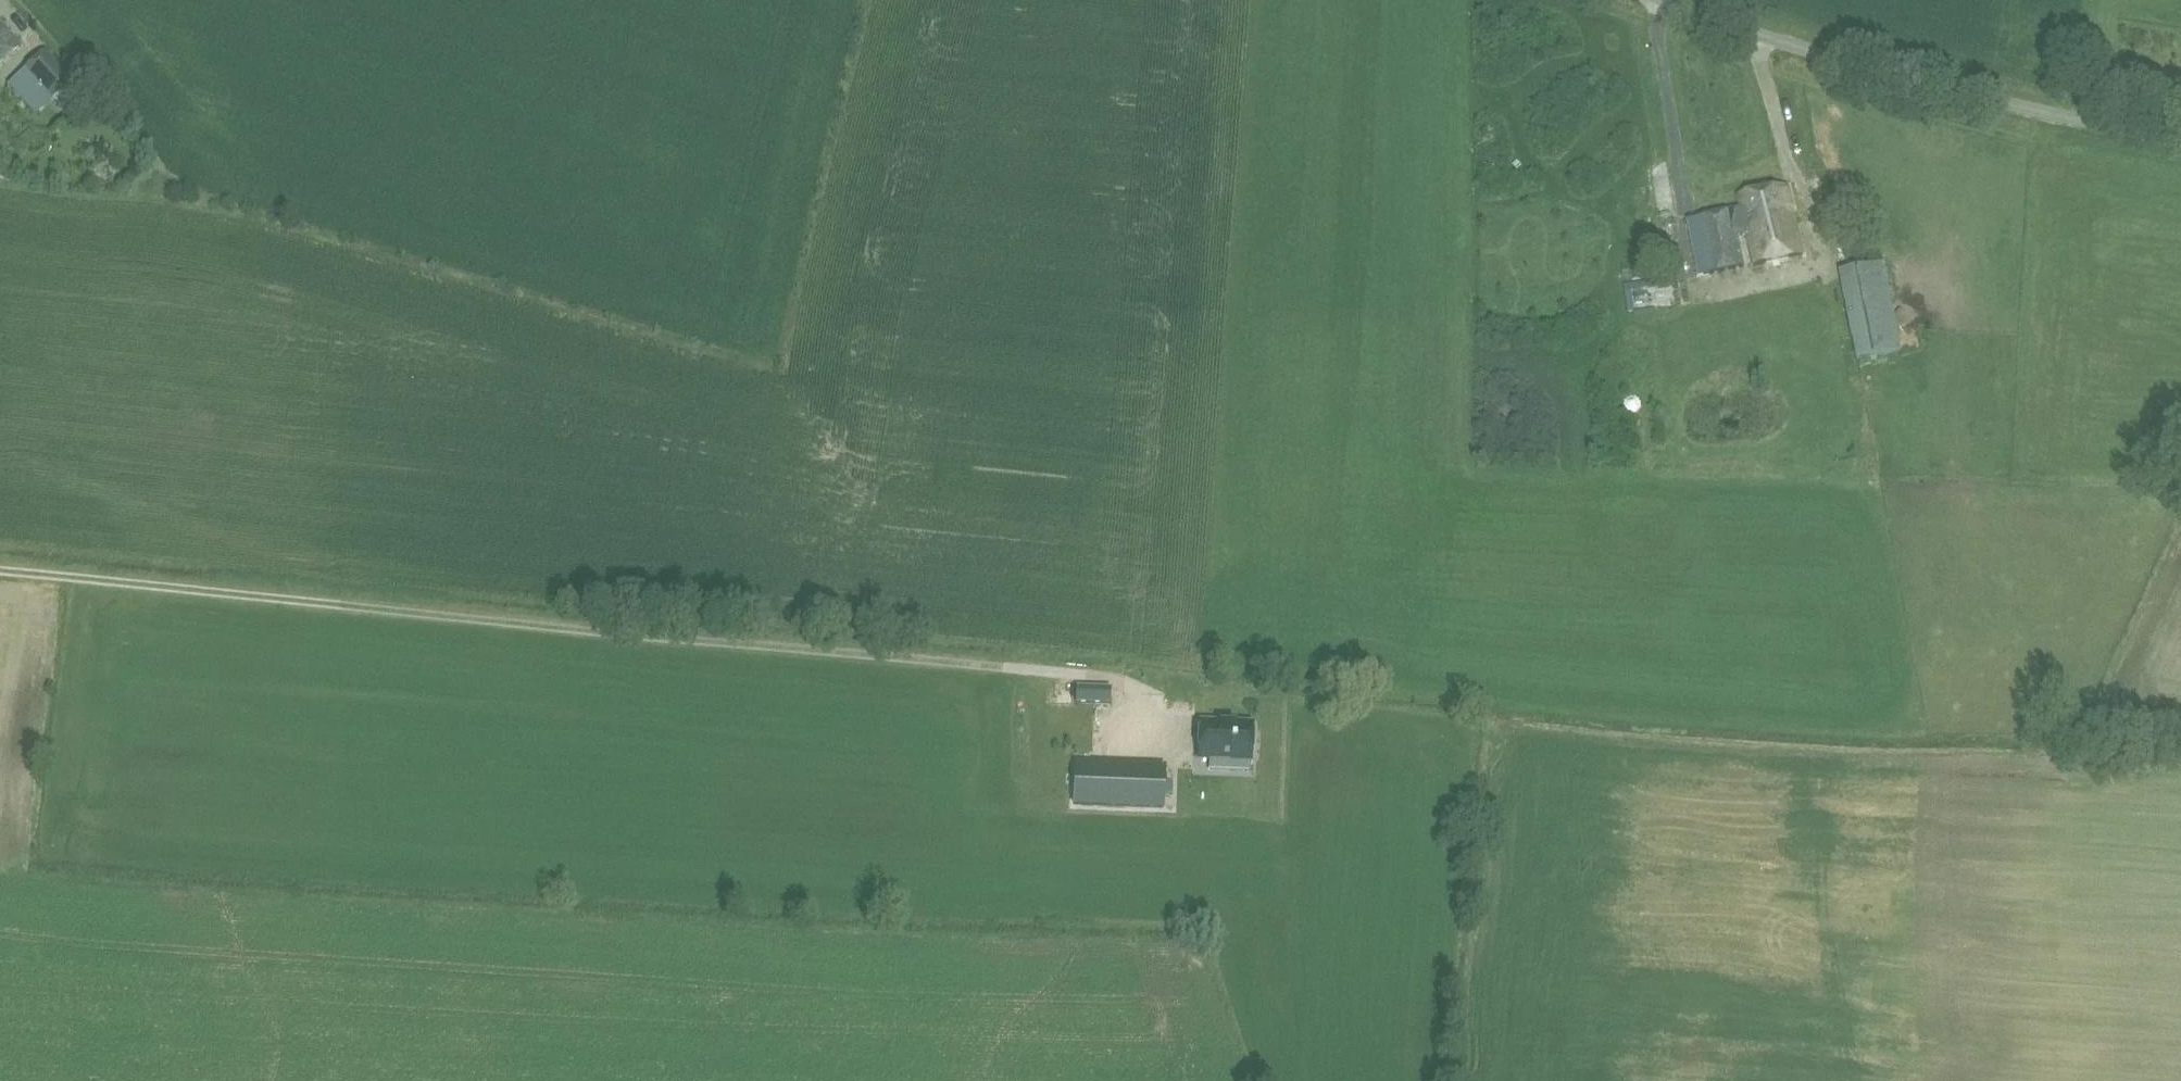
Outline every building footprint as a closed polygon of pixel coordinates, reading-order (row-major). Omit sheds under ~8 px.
[(20,46),(0,24),(0,64),(20,46)] [(45,53),(25,70),(14,79),(42,110),(51,100),(71,83),(45,53)] [(1657,203),(1675,202),(1674,183),(1670,183),(1667,151),(1652,153),(1657,203)] [(1740,209),(1747,236),(1754,265),(1801,253),(1784,186),(1737,195),(1740,209)] [(1738,237),(1747,236),(1740,209),(1698,218),(1710,274),(1745,267),(1738,237)] [(1901,351),(1884,262),(1848,268),(1840,271),(1858,359),(1901,351)] [(1111,688),(1075,687),(1075,702),(1110,703),(1111,688)] [(1253,725),(1201,723),(1199,757),(1211,758),(1210,769),(1230,769),(1230,759),(1251,759),(1253,725)] [(1074,805),(1094,806),(1163,808),(1164,768),(1095,765),(1075,765),(1075,777),(1074,805)]
